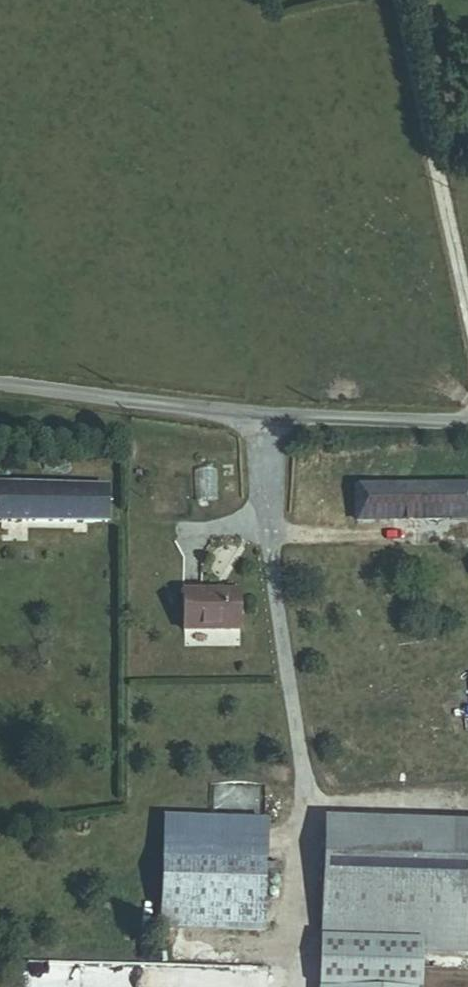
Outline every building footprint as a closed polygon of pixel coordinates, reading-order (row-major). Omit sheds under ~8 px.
[(217,499),(218,469),(196,468),(194,498),(217,499)] [(467,523),(467,487),(364,484),(363,519),(467,523)] [(114,527),(113,492),(0,494),(0,529),(114,527)] [(248,595),(192,595),(193,631),(248,630),(248,595)] [(247,815),(249,787),(214,785),(212,810),(235,811),(234,815),(247,815)] [(157,923),(261,927),(264,828),(161,824),(157,923)] [(419,948),(467,950),(467,852),(322,847),(317,986),(417,986),(419,948)]
